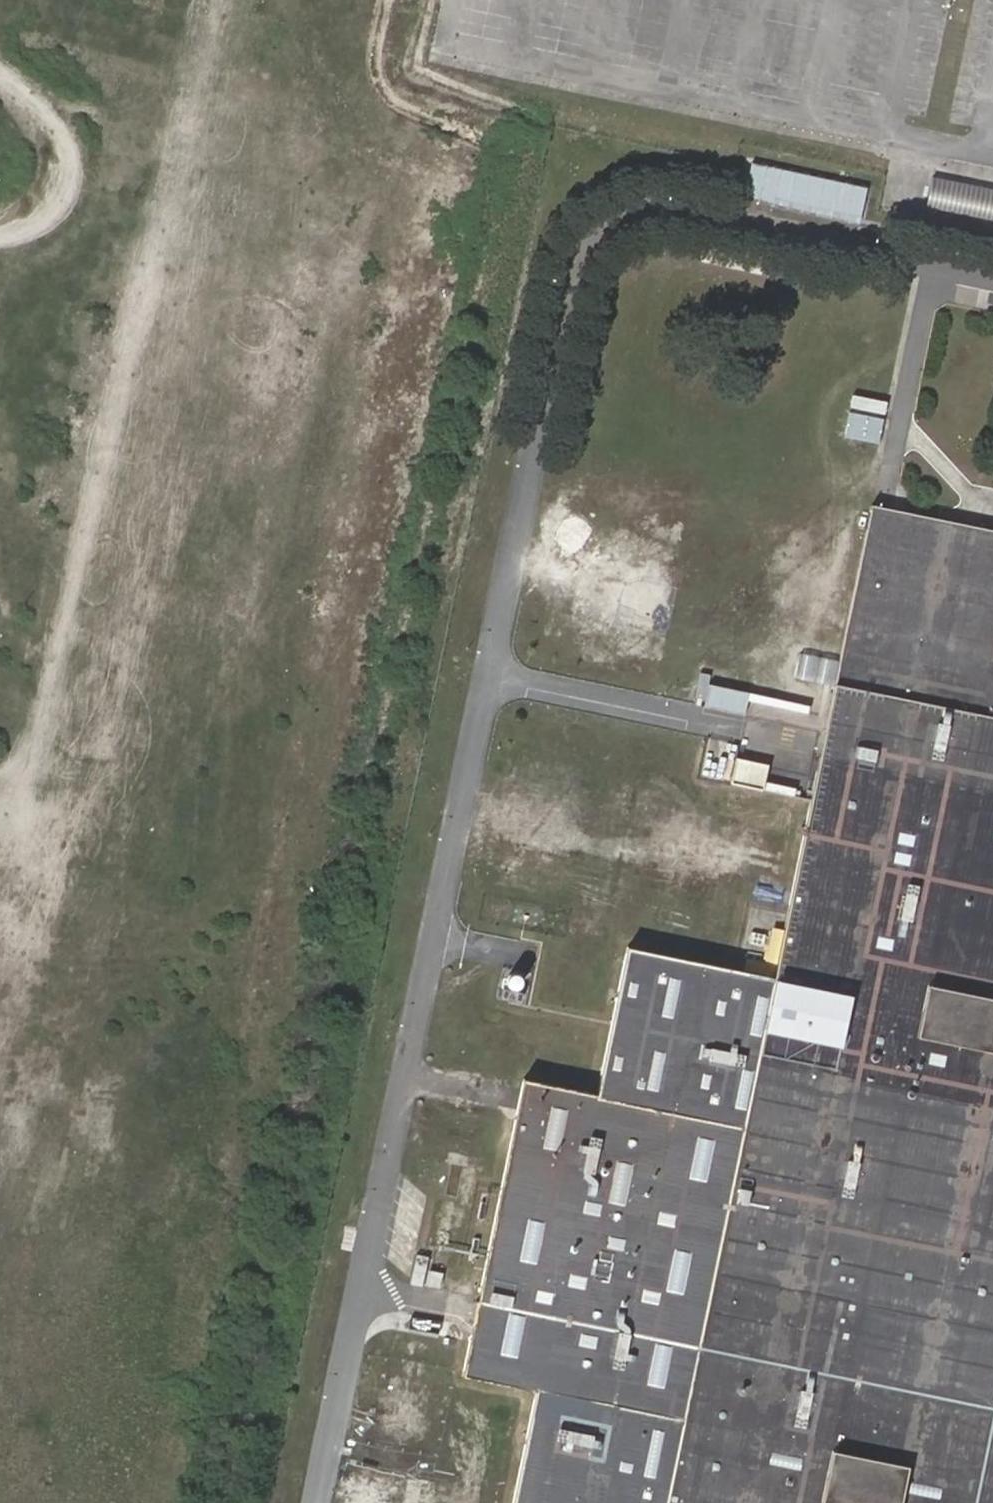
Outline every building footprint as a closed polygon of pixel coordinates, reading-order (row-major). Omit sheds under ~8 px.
[(743,203),(860,221),(866,183),(749,165),(743,203)] [(925,212),(992,223),(992,189),(930,179),(925,212)] [(851,394),(844,438),(880,443),(886,400),(851,394)] [(871,503),(775,973),(667,1502),(992,1502),(992,527),(871,503)] [(732,758),(729,781),(763,786),(767,764),(732,758)] [(775,973),(629,943),(601,1093),(537,1080),(471,1379),(541,1391),(517,1502),(667,1502),(775,973)] [(465,1172),(460,1198),(470,1200),(475,1174),(465,1172)] [(442,1202),(440,1223),(452,1225),(454,1203),(442,1202)]
